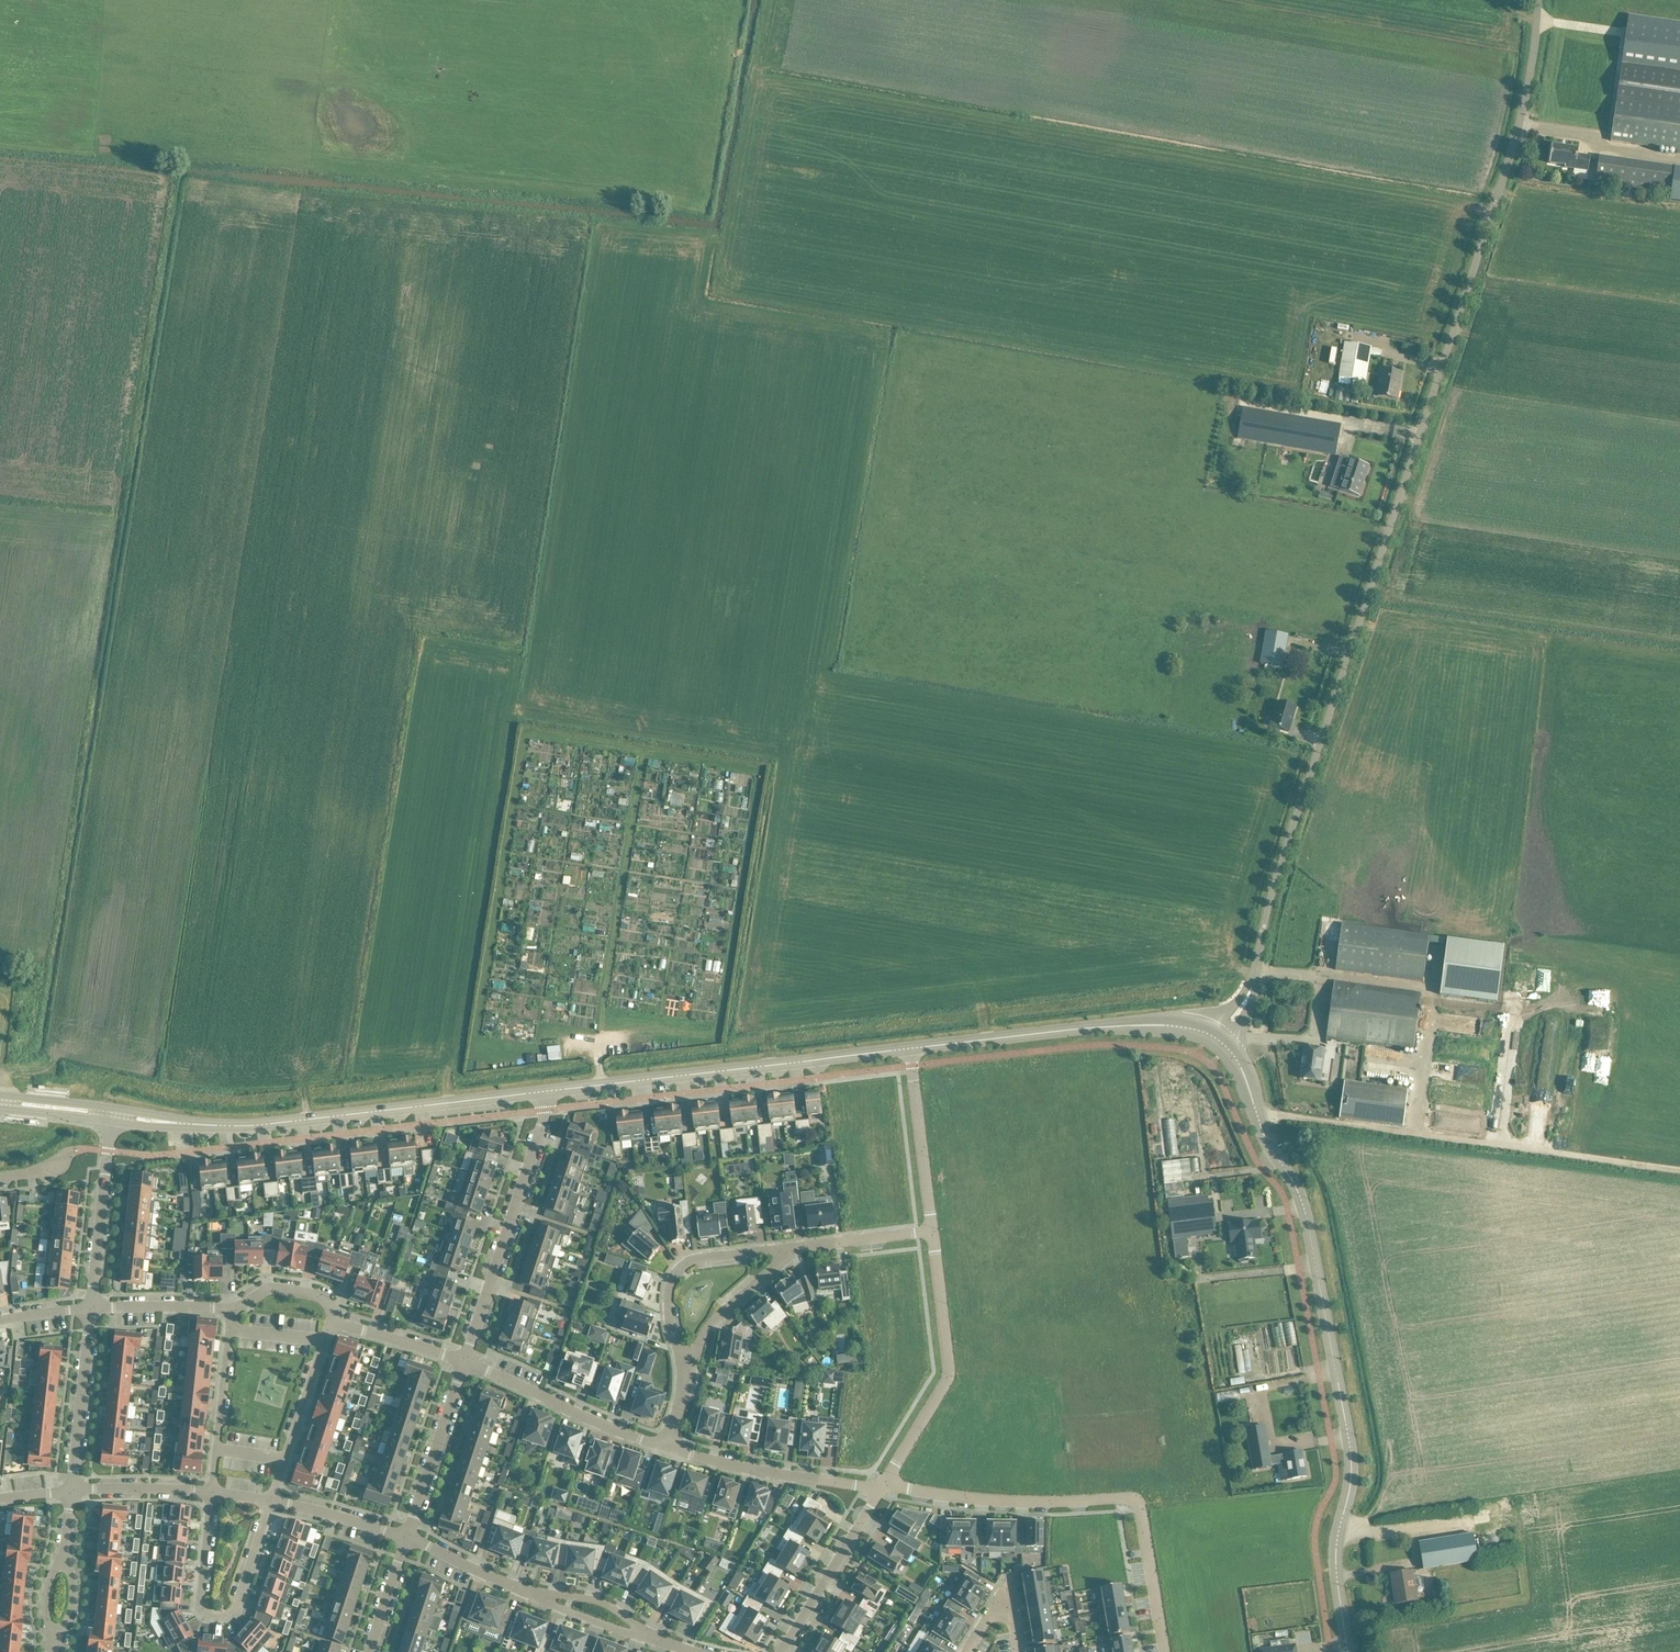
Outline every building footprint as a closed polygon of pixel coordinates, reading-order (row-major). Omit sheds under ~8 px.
[(1628,16),(1610,141),(1679,151),(1679,24),(1628,16)] [(1564,168),(1588,171),(1590,157),(1578,155),(1578,149),(1552,145),(1549,163),(1565,166),(1564,168)] [(1669,194),(1673,168),(1599,157),(1595,183),(1669,194)] [(1674,168),(1669,201),(1679,202),(1679,169),(1674,168)] [(1339,378),(1338,384),(1364,388),(1365,382),(1370,355),(1380,358),(1382,350),(1371,348),(1371,347),(1344,343),(1338,377),(1339,378)] [(1402,373),(1383,370),(1378,396),(1397,400),(1399,390),(1397,390),(1398,385),(1400,385),(1402,373)] [(1323,377),(1319,391),(1327,393),(1331,379),(1323,377)] [(1237,439),(1336,457),(1341,425),(1242,408),(1237,439)] [(1341,457),(1331,487),(1339,490),(1359,497),(1364,481),(1363,480),(1364,475),(1366,476),(1369,466),(1349,459),(1349,460),(1341,457)] [(1265,630),(1259,663),(1281,666),(1286,634),(1265,630)] [(1293,716),(1296,707),(1279,702),(1271,727),(1288,732),(1293,716)] [(730,794),(731,803),(742,802),(742,794),(730,794)] [(724,923),(725,917),(708,914),(708,921),(724,923)] [(534,938),(536,925),(528,924),(526,937),(534,938)] [(1335,970),(1423,982),(1429,936),(1342,924),(1335,970)] [(1504,946),(1447,939),(1440,995),(1497,1003),(1504,946)] [(1544,960),(1552,961),(1553,950),(1545,949),(1544,960)] [(1326,1039),(1413,1051),(1421,994),(1333,982),(1326,1039)] [(562,1060),(560,1047),(547,1048),(549,1061),(562,1060)] [(1304,1047),(1302,1058),(1304,1059),(1302,1078),(1300,1078),(1299,1078),(1320,1081),(1325,1049),(1304,1047)] [(1403,1127),(1408,1090),(1344,1081),(1339,1118),(1403,1127)] [(821,1114),(819,1093),(806,1094),(808,1115),(821,1114)] [(793,1096),(780,1097),(783,1123),(795,1121),(795,1122),(796,1121),(793,1096)] [(783,1123),(780,1097),(769,1098),(769,1099),(768,1099),(771,1124),(772,1124),(783,1123)] [(743,1101),(743,1102),(746,1127),(757,1126),(758,1126),(755,1100),(754,1100),(743,1101)] [(746,1127),(743,1102),(730,1103),(733,1129),(734,1129),(746,1127)] [(717,1105),(705,1106),(708,1132),(719,1130),(719,1131),(720,1130),(717,1105)] [(708,1132),(705,1106),(693,1107),(693,1108),(696,1133),(708,1132)] [(667,1110),(667,1111),(670,1136),(682,1135),(683,1135),(679,1109),(667,1110)] [(670,1136),(667,1111),(655,1112),(658,1138),(658,1137),(670,1136)] [(642,1114),(629,1115),(632,1141),(644,1139),(645,1139),(642,1114)] [(621,1142),(632,1141),(629,1115),(618,1116),(617,1116),(620,1142),(621,1142)] [(1170,1154),(1181,1152),(1175,1115),(1165,1117),(1170,1154)] [(811,1134),(809,1120),(802,1121),(804,1135),(811,1134)] [(1186,1121),(1188,1144),(1198,1143),(1196,1120),(1186,1121)] [(802,1121),(796,1121),(795,1122),(797,1136),(804,1135),(802,1121)] [(773,1138),(772,1124),(771,1124),(765,1125),(766,1139),(767,1139),(773,1138)] [(579,1143),(577,1150),(590,1154),(593,1147),(589,1146),(593,1133),(591,1132),(592,1129),(582,1125),(580,1129),(572,1126),(567,1140),(579,1143)] [(765,1125),(758,1126),(757,1126),(760,1146),(767,1146),(767,1139),(766,1139),(765,1125)] [(736,1143),(734,1129),(733,1129),(727,1130),(728,1144),(736,1143)] [(727,1130),(720,1130),(719,1131),(721,1144),(728,1144),(727,1130)] [(480,1148),(476,1147),(474,1154),(487,1158),(489,1152),(501,1156),(506,1143),(497,1140),(498,1136),(487,1132),(486,1136),(484,1135),(480,1148)] [(448,1133),(444,1143),(456,1147),(460,1137),(455,1136),(448,1133)] [(696,1133),(689,1134),(691,1148),(698,1147),(696,1133)] [(689,1134),(683,1135),(682,1135),(683,1149),(691,1148),(689,1134)] [(1163,1156),(1161,1137),(1150,1138),(1152,1157),(1163,1156)] [(653,1152),(651,1138),(645,1139),(644,1139),(646,1153),(653,1152)] [(660,1152),(658,1138),(651,1138),(653,1152),(660,1152)] [(399,1142),(402,1168),(414,1166),(411,1141),(411,1140),(399,1142)] [(402,1168),(399,1142),(387,1144),(390,1169),(402,1168)] [(620,1142),(613,1143),(614,1151),(615,1154),(615,1157),(622,1156),(621,1142),(620,1142)] [(374,1145),(361,1146),(361,1147),(364,1172),(376,1171),(377,1171),(374,1145)] [(361,1147),(361,1146),(350,1147),(350,1148),(349,1148),(352,1174),(353,1174),(364,1172),(361,1147)] [(696,1149),(697,1157),(706,1156),(704,1148),(696,1149)] [(833,1165),(831,1148),(818,1149),(820,1167),(833,1165)] [(324,1151),(327,1177),(338,1175),(339,1175),(336,1150),(335,1150),(335,1149),(324,1150),(324,1151)] [(430,1164),(435,1150),(421,1151),(422,1165),(430,1165),(430,1164)] [(588,1161),(590,1154),(577,1150),(575,1156),(564,1153),(560,1164),(584,1172),(588,1161)] [(327,1177),(324,1151),(311,1152),(314,1178),(315,1178),(327,1177)] [(615,1157),(615,1154),(603,1151),(600,1157),(618,1163),(615,1157)] [(786,1162),(795,1161),(795,1151),(786,1151),(786,1162)] [(298,1154),(286,1155),(288,1176),(289,1181),(300,1180),(301,1180),(298,1154)] [(485,1165),(487,1158),(474,1154),(471,1161),(472,1161),(468,1172),(492,1180),(496,1168),(485,1165)] [(286,1155),(274,1156),(274,1157),(276,1178),(288,1176),(286,1155)] [(260,1158),(248,1159),(248,1160),(251,1181),(263,1179),(260,1158)] [(736,1170),(754,1170),(753,1159),(736,1160),(736,1170)] [(251,1181),(248,1160),(236,1161),(239,1187),(252,1185),(251,1181)] [(1166,1200),(1185,1198),(1183,1183),(1192,1182),(1189,1161),(1162,1164),(1166,1200)] [(223,1163),(210,1164),(213,1190),(225,1189),(226,1188),(223,1163)] [(210,1164),(199,1165),(199,1166),(198,1166),(201,1191),(213,1190),(210,1164)] [(581,1183),(584,1172),(560,1164),(557,1176),(581,1183)] [(615,1165),(613,1164),(609,1177),(616,1179),(618,1172),(615,1165)] [(392,1183),(390,1169),(383,1170),(385,1184),(392,1183)] [(385,1184),(383,1170),(377,1171),(376,1171),(378,1185),(385,1184)] [(157,1178),(144,1177),(145,1172),(133,1173),(133,1175),(132,1175),(130,1187),(150,1189),(150,1190),(155,1191),(157,1178)] [(489,1187),(492,1180),(468,1172),(464,1183),(469,1185),(488,1191),(489,1187)] [(179,1175),(180,1189),(187,1188),(186,1174),(179,1175)] [(347,1188),(345,1174),(339,1175),(338,1175),(340,1189),(347,1188)] [(354,1188),(353,1174),(352,1174),(345,1174),(347,1188),(354,1188)] [(577,1195),(581,1183),(557,1176),(553,1186),(553,1187),(577,1195)] [(317,1192),(315,1178),(314,1178),(308,1179),(309,1193),(317,1192)] [(309,1193),(308,1179),(301,1180),(300,1180),(302,1194),(309,1193)] [(616,1183),(611,1181),(607,1192),(613,1194),(616,1183)] [(277,1182),(270,1183),(272,1197),(279,1197),(277,1182)] [(272,1197),(270,1183),(263,1184),(265,1198),(272,1197)] [(465,1196),(484,1203),(488,1191),(469,1185),(464,1183),(460,1195),(465,1196)] [(770,1209),(771,1219),(772,1219),(774,1229),(773,1229),(774,1230),(775,1230),(775,1229),(775,1231),(783,1230),(783,1231),(783,1233),(784,1232),(794,1231),(795,1231),(795,1230),(793,1216),(792,1210),(792,1206),(800,1206),(797,1183),(784,1185),(785,1196),(771,1198),(770,1198),(770,1199),(771,1209),(770,1209)] [(149,1201),(150,1190),(150,1189),(130,1187),(129,1199),(149,1201)] [(239,1187),(232,1188),(234,1202),(241,1201),(239,1187)] [(580,1196),(577,1195),(553,1187),(549,1198),(576,1207),(580,1196)] [(234,1202),(232,1188),(226,1188),(225,1189),(227,1203),(234,1202)] [(77,1196),(76,1196),(77,1192),(68,1193),(68,1195),(55,1193),(54,1205),(76,1208),(77,1196)] [(199,1192),(191,1193),(193,1207),(191,1223),(199,1222),(201,1206),(199,1192)] [(814,1192),(801,1194),(803,1210),(807,1209),(809,1229),(819,1228),(819,1229),(825,1229),(825,1227),(835,1226),(832,1206),(816,1208),(814,1192)] [(29,1196),(19,1195),(18,1202),(35,1204),(36,1194),(29,1193),(29,1196)] [(481,1214),(484,1203),(465,1196),(460,1195),(457,1206),(456,1206),(454,1213),(468,1217),(470,1211),(481,1214)] [(155,1209),(163,1210),(164,1197),(156,1196),(155,1209)] [(576,1215),(574,1214),(576,1207),(549,1198),(547,1198),(545,1204),(547,1205),(545,1210),(556,1213),(554,1220),(573,1226),(576,1215)] [(154,1202),(149,1201),(129,1199),(128,1211),(147,1213),(153,1213),(154,1202)] [(753,1223),(755,1221),(754,1220),(762,1219),(759,1199),(746,1201),(749,1201),(749,1204),(747,1204),(738,1205),(738,1209),(738,1210),(733,1210),(736,1236),(753,1233),(752,1223),(753,1223)] [(0,1201),(0,1230),(8,1229),(7,1216),(9,1215),(8,1207),(6,1208),(5,1200),(0,1201)] [(671,1233),(672,1243),(685,1242),(684,1235),(692,1234),(688,1201),(680,1202),(680,1208),(668,1209),(668,1210),(658,1211),(658,1213),(656,1214),(656,1217),(657,1219),(659,1220),(659,1222),(670,1220),(671,1233)] [(291,1202),(281,1203),(282,1210),(292,1209),(291,1202)] [(728,1227),(725,1203),(713,1204),(715,1217),(697,1219),(699,1238),(701,1238),(701,1240),(708,1239),(708,1237),(721,1236),(720,1228),(728,1227)] [(1169,1209),(1172,1240),(1216,1234),(1212,1203),(1169,1209)] [(76,1208),(54,1205),(51,1205),(50,1217),(55,1217),(55,1218),(75,1220),(76,1208)] [(151,1225),(153,1213),(147,1213),(128,1211),(126,1223),(151,1225)] [(649,1262),(660,1249),(652,1241),(651,1241),(648,1238),(645,1236),(652,1229),(651,1229),(641,1212),(630,1224),(639,1231),(631,1240),(629,1238),(623,1245),(630,1251),(633,1248),(649,1262)] [(466,1223),(468,1217),(454,1213),(452,1220),(455,1220),(451,1232),(453,1233),(454,1233),(473,1239),(477,1227),(466,1223)] [(273,1214),(263,1215),(263,1228),(272,1228),(273,1214)] [(74,1231),(75,1220),(55,1218),(55,1217),(50,1217),(48,1229),(54,1230),(54,1229),(74,1231)] [(154,1220),(151,1243),(159,1244),(161,1233),(163,1221),(154,1220)] [(422,1230),(424,1223),(415,1220),(413,1227),(422,1230)] [(1229,1225),(1231,1242),(1237,1241),(1239,1260),(1240,1260),(1241,1262),(1249,1261),(1248,1259),(1256,1258),(1254,1245),(1253,1246),(1252,1239),(1260,1238),(1258,1221),(1251,1222),(1234,1224),(1229,1225)] [(150,1237),(151,1225),(126,1223),(125,1234),(145,1236),(150,1237)] [(540,1227),(536,1239),(555,1245),(560,1247),(563,1235),(569,1237),(572,1230),(553,1224),(551,1231),(540,1227)] [(72,1243),(74,1231),(54,1229),(54,1230),(52,1241),(72,1243)] [(470,1246),(473,1239),(454,1233),(453,1233),(450,1244),(469,1250),(470,1246)] [(150,1237),(145,1236),(125,1234),(124,1246),(144,1248),(144,1249),(149,1250),(150,1237)] [(303,1271),(305,1256),(313,1258),(316,1244),(317,1236),(307,1234),(306,1243),(294,1241),(289,1270),(295,1271),(295,1270),(303,1271)] [(248,1244),(235,1244),(235,1235),(227,1235),(227,1249),(234,1249),(234,1266),(248,1266),(248,1244)] [(270,1251),(271,1236),(262,1235),(262,1237),(248,1237),(248,1244),(248,1266),(262,1266),(262,1250),(270,1251)] [(413,1244),(415,1238),(407,1235),(405,1242),(413,1244)] [(294,1241),(281,1239),(281,1237),(271,1236),(270,1251),(278,1251),(276,1267),(283,1268),(283,1269),(289,1270),(294,1241)] [(561,1247),(560,1247),(555,1245),(536,1239),(532,1250),(551,1256),(556,1258),(557,1258),(561,1247)] [(71,1255),(72,1243),(52,1241),(47,1240),(46,1252),(71,1255)] [(329,1279),(338,1251),(325,1247),(326,1246),(316,1244),(313,1258),(321,1259),(316,1274),(329,1279)] [(468,1251),(469,1250),(450,1244),(446,1255),(465,1261),(468,1251)] [(142,1260),(144,1249),(144,1248),(124,1246),(122,1258),(142,1260)] [(408,1262),(412,1251),(404,1249),(400,1259),(408,1262)] [(553,1269),(556,1258),(551,1256),(532,1250),(529,1260),(528,1261),(547,1267),(553,1269)] [(207,1281),(207,1259),(195,1259),(195,1251),(188,1251),(187,1265),(194,1265),(194,1281),(207,1281)] [(329,1279),(342,1283),(347,1266),(354,1268),(358,1254),(351,1252),(350,1255),(338,1251),(329,1279)] [(70,1267),(71,1255),(46,1252),(45,1264),(70,1267)] [(221,1281),(221,1252),(207,1252),(207,1259),(207,1281),(221,1281)] [(461,1273),(465,1261),(446,1255),(441,1253),(437,1265),(435,1271),(448,1276),(450,1269),(461,1273)] [(358,1254),(354,1268),(361,1270),(365,1256),(358,1254)] [(372,1272),(376,1260),(369,1257),(364,1269),(372,1272)] [(141,1272),(142,1260),(122,1258),(121,1270),(141,1272)] [(553,1269),(547,1267),(528,1261),(525,1272),(544,1279),(549,1280),(553,1269)] [(6,1281),(6,1280),(8,1262),(0,1263),(0,1282),(6,1281)] [(648,1268),(632,1262),(629,1270),(635,1272),(631,1284),(629,1283),(626,1284),(623,1293),(644,1300),(647,1292),(647,1291),(648,1287),(649,1287),(649,1286),(652,1277),(645,1275),(648,1268)] [(68,1279),(70,1267),(45,1264),(43,1276),(68,1279)] [(818,1280),(819,1289),(820,1289),(841,1286),(841,1287),(843,1301),(850,1300),(847,1272),(840,1273),(839,1266),(838,1266),(838,1267),(832,1268),(831,1267),(829,1268),(827,1268),(825,1268),(818,1269),(817,1269),(817,1270),(815,1270),(816,1278),(818,1277),(818,1278),(817,1278),(817,1280),(818,1280)] [(384,1282),(385,1282),(391,1284),(393,1278),(395,1270),(388,1268),(384,1280),(384,1282)] [(146,1272),(141,1272),(121,1270),(120,1282),(145,1285),(146,1272)] [(585,1280),(587,1273),(577,1270),(575,1276),(585,1280)] [(446,1282),(448,1276),(435,1271),(433,1278),(429,1290),(453,1297),(457,1286),(446,1282)] [(363,1304),(372,1276),(359,1272),(350,1299),(363,1304)] [(540,1290),(544,1279),(525,1272),(521,1284),(532,1288),(530,1294),(543,1299),(545,1292),(540,1290)] [(67,1291),(68,1279),(43,1276),(42,1275),(41,1288),(67,1291)] [(174,1288),(176,1276),(168,1275),(167,1287),(174,1288)] [(376,1308),(383,1287),(385,1282),(384,1282),(384,1280),(372,1276),(363,1304),(376,1308)] [(808,1303),(816,1301),(809,1277),(801,1279),(801,1281),(796,1282),(793,1278),(787,1282),(786,1280),(776,1287),(777,1289),(776,1290),(787,1306),(794,1301),(795,1305),(803,1303),(808,1302),(808,1303)] [(18,1292),(17,1279),(10,1279),(11,1293),(18,1292)] [(578,1290),(580,1284),(571,1281),(569,1287),(578,1290)] [(401,1305),(405,1294),(392,1290),(390,1298),(396,1300),(395,1303),(401,1305)] [(450,1309),(453,1297),(429,1290),(426,1301),(450,1309)] [(396,1300),(390,1298),(385,1311),(392,1313),(395,1303),(396,1300)] [(515,1301),(511,1313),(535,1321),(539,1309),(542,1303),(528,1298),(526,1305),(515,1301)] [(747,1315),(746,1316),(751,1322),(752,1321),(758,1327),(768,1318),(776,1326),(787,1317),(776,1302),(770,1307),(763,1298),(746,1313),(747,1315)] [(565,1299),(563,1305),(572,1308),(574,1302),(565,1299)] [(446,1320),(450,1309),(426,1301),(425,1301),(422,1312),(446,1320)] [(627,1316),(623,1329),(648,1338),(649,1333),(652,1334),(655,1325),(652,1324),(654,1320),(638,1315),(641,1307),(623,1301),(619,1314),(627,1316)] [(447,1320),(446,1320),(422,1312),(421,1311),(417,1323),(424,1326),(424,1328),(429,1330),(430,1328),(443,1332),(447,1320)] [(535,1321),(511,1313),(508,1324),(532,1332),(535,1321)] [(215,1322),(189,1319),(187,1337),(190,1337),(213,1339),(215,1322)] [(720,1361),(739,1364),(743,1339),(751,1341),(752,1331),(742,1322),(736,1328),(733,1327),(732,1334),(725,1333),(723,1341),(722,1350),(722,1352),(719,1353),(719,1357),(720,1359),(720,1361)] [(528,1344),(532,1332),(508,1324),(504,1335),(504,1336),(528,1344)] [(593,1335),(607,1340),(610,1332),(596,1327),(593,1335)] [(139,1349),(140,1336),(114,1333),(113,1346),(133,1348),(139,1349)] [(529,1344),(528,1344),(504,1336),(504,1335),(503,1335),(499,1347),(512,1351),(512,1353),(517,1355),(518,1353),(520,1354),(526,1356),(529,1344)] [(212,1351),(213,1339),(190,1337),(189,1349),(212,1351)] [(640,1356),(646,1341),(636,1338),(631,1352),(640,1356)] [(364,1347),(339,1339),(334,1355),(356,1363),(359,1364),(364,1347)] [(10,1368),(12,1348),(5,1347),(5,1348),(3,1348),(1,1341),(0,1341),(0,1367),(10,1368)] [(1255,1369),(1249,1347),(1243,1348),(1242,1342),(1235,1343),(1242,1372),(1255,1369)] [(16,1343),(15,1356),(22,1357),(24,1343),(16,1343)] [(35,1359),(39,1359),(59,1361),(59,1362),(61,1349),(50,1348),(50,1345),(42,1344),(42,1347),(37,1346),(35,1359)] [(132,1359),(133,1348),(113,1346),(112,1357),(132,1359)] [(211,1363),(212,1351),(189,1349),(187,1360),(211,1363)] [(639,1371),(648,1374),(655,1352),(646,1349),(639,1371)] [(555,1365),(559,1354),(551,1352),(548,1362),(555,1365)] [(599,1364),(597,1368),(591,1366),(593,1362),(585,1359),(586,1357),(587,1357),(587,1356),(577,1353),(577,1354),(576,1356),(568,1354),(565,1362),(562,1361),(558,1373),(561,1374),(559,1381),(566,1383),(565,1386),(575,1389),(576,1387),(580,1388),(581,1387),(580,1387),(581,1385),(584,1385),(584,1386),(585,1386),(586,1382),(592,1384),(592,1385),(599,1364)] [(856,1353),(847,1354),(848,1363),(857,1362),(856,1353)] [(352,1374),(356,1363),(334,1355),(330,1367),(352,1374)] [(131,1371),(132,1359),(112,1357),(110,1369),(131,1371)] [(58,1373),(59,1362),(59,1361),(39,1359),(37,1371),(58,1373)] [(209,1375),(211,1363),(187,1360),(186,1372),(209,1375)] [(432,1370),(408,1362),(403,1375),(409,1377),(409,1376),(428,1383),(432,1370)] [(633,1369),(619,1364),(616,1373),(608,1370),(605,1377),(601,1376),(597,1390),(601,1391),(599,1397),(610,1401),(612,1395),(623,1398),(624,1398),(633,1369)] [(349,1385),(352,1374),(330,1367),(326,1378),(349,1385)] [(130,1383),(131,1371),(110,1369),(109,1381),(130,1383)] [(717,1369),(716,1375),(719,1376),(728,1378),(730,1373),(717,1369)] [(56,1385),(58,1373),(37,1371),(36,1382),(56,1385)] [(755,1371),(752,1379),(765,1383),(768,1375),(755,1371)] [(208,1386),(209,1375),(186,1372),(185,1384),(208,1386)] [(804,1376),(796,1375),(794,1385),(802,1387),(804,1376)] [(425,1394),(428,1383),(409,1376),(409,1377),(405,1387),(425,1394)] [(345,1396),(349,1385),(326,1378),(323,1389),(345,1396)] [(128,1395),(130,1383),(109,1381),(108,1393),(128,1395)] [(55,1396),(56,1385),(36,1382),(35,1394),(55,1396)] [(643,1383),(633,1412),(643,1415),(642,1417),(649,1420),(650,1418),(652,1418),(655,1410),(656,1411),(657,1409),(660,1410),(663,1399),(647,1393),(649,1385),(643,1383)] [(207,1398),(208,1386),(185,1384),(183,1396),(207,1398),(208,1398),(207,1398)] [(421,1405),(425,1394),(405,1387),(402,1399),(421,1405)] [(341,1408),(345,1396),(323,1389),(319,1400),(341,1408)] [(480,1404),(481,1404),(500,1410),(500,1411),(503,1412),(507,1399),(502,1397),(503,1395),(496,1392),(495,1395),(484,1391),(480,1404)] [(127,1407),(128,1395),(108,1393),(107,1405),(127,1407)] [(54,1408),(55,1396),(35,1394),(34,1406),(54,1408)] [(207,1398),(183,1396),(182,1407),(205,1410),(207,1398)] [(381,1408),(383,1401),(377,1398),(374,1405),(381,1408)] [(417,1416),(421,1405),(402,1399),(398,1410),(417,1416)] [(338,1419),(341,1408),(319,1400),(315,1411),(338,1419)] [(497,1421),(500,1411),(500,1410),(481,1404),(477,1415),(497,1421)] [(126,1419),(127,1407),(107,1405),(105,1416),(126,1419)] [(53,1420),(54,1408),(34,1406),(32,1418),(53,1420)] [(204,1421),(205,1410),(182,1407),(181,1419),(204,1421)] [(1282,1407),(1282,1420),(1295,1421),(1295,1408),(1282,1407)] [(715,1427),(724,1430),(728,1416),(719,1414),(719,1411),(710,1408),(709,1411),(704,1410),(702,1418),(700,1417),(698,1426),(700,1426),(697,1435),(706,1437),(706,1436),(713,1438),(715,1427)] [(413,1428),(417,1416),(398,1410),(394,1421),(413,1428)] [(334,1430),(338,1419),(315,1411),(315,1412),(312,1422),(334,1430)] [(549,1418),(546,1417),(546,1418),(542,1416),(535,1413),(530,1429),(523,1427),(523,1428),(518,1442),(526,1444),(527,1440),(544,1446),(552,1422),(548,1421),(549,1418)] [(737,1420),(735,1420),(730,1443),(747,1446),(749,1440),(757,1442),(762,1417),(749,1414),(749,1416),(748,1420),(738,1418),(737,1420)] [(493,1432),(497,1421),(477,1415),(473,1426),(493,1432)] [(124,1430),(126,1419),(105,1416),(104,1428),(124,1430)] [(51,1432),(53,1420),(32,1418),(31,1430),(51,1432)] [(768,1441),(767,1450),(772,1451),(771,1452),(780,1454),(780,1452),(785,1453),(788,1433),(795,1434),(797,1419),(789,1418),(788,1424),(771,1422),(769,1433),(767,1432),(766,1441),(768,1441)] [(831,1446),(834,1420),(819,1418),(818,1427),(813,1427),(813,1425),(805,1424),(805,1426),(803,1426),(803,1433),(804,1433),(804,1437),(803,1439),(804,1439),(803,1442),(802,1442),(801,1449),(803,1450),(802,1451),(810,1452),(810,1456),(812,1456),(812,1455),(816,1456),(816,1457),(818,1457),(819,1451),(822,1452),(822,1445),(831,1446)] [(203,1433),(204,1421),(181,1419),(179,1431),(203,1433)] [(410,1439),(413,1428),(394,1421),(390,1433),(410,1439)] [(330,1441),(334,1430),(312,1422),(308,1434),(330,1441)] [(489,1444),(493,1432),(473,1426),(470,1438),(489,1444)] [(1289,1480),(1307,1476),(1302,1451),(1285,1454),(1269,1457),(1264,1426),(1247,1429),(1254,1470),(1271,1467),(1271,1466),(1286,1463),(1289,1480)] [(123,1442),(124,1430),(104,1428),(103,1440),(123,1442)] [(582,1435),(579,1434),(578,1434),(576,1434),(575,1433),(572,1432),(573,1430),(566,1428),(566,1430),(564,1429),(556,1452),(566,1456),(564,1462),(578,1467),(579,1466),(580,1466),(586,1445),(586,1444),(586,1443),(580,1441),(582,1435)] [(50,1444),(51,1432),(31,1430),(30,1441),(50,1444)] [(202,1445),(203,1433),(179,1431),(178,1442),(202,1445)] [(359,1432),(358,1440),(366,1441),(368,1433),(359,1432)] [(406,1450),(410,1439),(390,1433),(387,1444),(406,1450)] [(327,1452),(330,1441),(308,1434),(304,1445),(327,1452)] [(485,1455),(489,1444),(470,1438),(466,1449),(485,1455)] [(122,1454),(123,1442),(103,1440),(102,1451),(122,1454)] [(49,1455),(50,1444),(30,1441),(29,1453),(28,1453),(49,1455)] [(200,1457),(202,1445),(178,1442),(177,1454),(200,1457)] [(590,1463),(587,1472),(602,1477),(601,1479),(609,1482),(614,1465),(608,1463),(613,1448),(597,1443),(594,1451),(592,1450),(588,1462),(590,1463)] [(402,1461),(406,1450),(387,1444),(383,1455),(402,1461)] [(323,1463),(327,1452),(304,1445),(301,1456),(323,1463)] [(482,1467),(485,1455),(466,1449),(462,1460),(482,1467)] [(12,1451),(5,1451),(3,1464),(11,1465),(12,1451)] [(127,1454),(122,1454),(102,1451),(100,1464),(126,1467),(127,1454)] [(49,1455),(28,1453),(29,1453),(23,1452),(22,1465),(29,1466),(29,1469),(36,1470),(37,1467),(48,1468),(49,1455)] [(641,1457),(626,1452),(625,1454),(620,1452),(615,1466),(620,1468),(618,1475),(620,1476),(618,1483),(638,1489),(643,1474),(636,1472),(641,1457)] [(199,1474),(200,1457),(177,1454),(174,1454),(172,1471),(199,1474)] [(399,1473),(402,1461),(383,1455),(379,1466),(399,1473)] [(319,1474),(323,1463),(301,1456),(297,1467),(319,1475),(319,1474)] [(478,1478),(482,1467),(462,1460),(459,1471),(478,1478)] [(395,1484),(399,1473),(379,1466),(376,1478),(395,1484)] [(668,1471),(669,1469),(659,1466),(656,1474),(651,1472),(649,1481),(653,1483),(651,1490),(665,1494),(664,1498),(672,1500),(677,1484),(671,1482),(674,1473),(668,1471)] [(317,1492),(322,1475),(319,1474),(319,1475),(297,1467),(292,1484),(317,1492)] [(474,1489),(478,1478),(459,1471),(455,1483),(474,1489)] [(697,1477),(697,1476),(697,1475),(696,1475),(696,1474),(695,1473),(694,1473),(693,1473),(692,1473),(691,1474),(690,1475),(688,1474),(682,1492),(683,1492),(680,1500),(697,1506),(696,1511),(703,1514),(708,1498),(701,1496),(707,1480),(697,1477)] [(391,1495),(395,1484),(376,1478),(372,1488),(372,1489),(391,1495)] [(732,1483),(731,1483),(732,1480),(725,1478),(724,1481),(723,1480),(721,1485),(720,1484),(717,1492),(719,1493),(715,1506),(731,1511),(728,1517),(735,1520),(740,1505),(734,1503),(739,1487),(736,1486),(735,1488),(731,1487),(732,1483)] [(471,1500),(474,1489),(455,1483),(451,1494),(471,1500)] [(753,1486),(746,1506),(750,1507),(748,1513),(757,1516),(759,1510),(770,1514),(774,1500),(768,1498),(769,1494),(763,1492),(763,1490),(762,1489),(762,1487),(755,1485),(755,1487),(753,1486)] [(387,1507),(391,1495),(372,1489),(372,1488),(367,1487),(363,1499),(387,1507)] [(555,1489),(552,1499),(565,1503),(568,1493),(555,1489)] [(467,1512),(467,1511),(471,1500),(451,1494),(447,1505),(467,1512)] [(805,1507),(799,1517),(824,1532),(825,1534),(832,1522),(825,1517),(825,1516),(819,1513),(822,1507),(808,1499),(804,1506),(805,1507)] [(533,1500),(531,1507),(538,1509),(541,1502),(533,1500)] [(120,1506),(113,1505),(113,1508),(102,1507),(101,1519),(120,1521),(125,1522),(126,1509),(120,1508),(120,1506)] [(161,1527),(188,1530),(188,1529),(186,1529),(187,1523),(189,1524),(190,1511),(191,1511),(191,1508),(184,1508),(182,1508),(182,1507),(164,1505),(162,1521),(169,1521),(169,1527),(161,1526),(161,1527)] [(467,1511),(467,1512),(447,1505),(444,1516),(466,1524),(468,1524),(471,1513),(467,1511)] [(558,1508),(556,1518),(562,1519),(564,1510),(558,1508)] [(661,1508),(655,1527),(663,1529),(668,1510),(661,1508)] [(11,1525),(12,1525),(12,1524),(32,1527),(33,1514),(24,1513),(24,1510),(15,1509),(14,1512),(13,1512),(11,1525)] [(613,1510),(610,1520),(623,1524),(626,1515),(613,1510)] [(909,1536),(916,1523),(922,1514),(905,1511),(903,1515),(901,1514),(897,1512),(889,1526),(892,1527),(895,1529),(891,1535),(888,1533),(887,1534),(899,1541),(914,1550),(917,1552),(922,1544),(909,1536)] [(462,1536),(466,1524),(444,1516),(439,1528),(450,1532),(449,1535),(456,1537),(457,1534),(462,1536)] [(934,1516),(930,1523),(941,1529),(941,1517),(934,1516)] [(824,1532),(799,1517),(793,1527),(792,1526),(787,1533),(801,1541),(804,1535),(817,1543),(824,1532)] [(511,1533),(512,1533),(515,1526),(494,1518),(486,1543),(493,1546),(492,1550),(498,1552),(497,1553),(500,1554),(501,1553),(503,1554),(511,1533)] [(119,1533),(120,1521),(101,1519),(100,1531),(119,1533)] [(284,1519),(283,1521),(284,1522),(280,1534),(281,1534),(279,1540),(278,1539),(278,1540),(303,1548),(297,1545),(298,1540),(305,1542),(310,1527),(293,1522),(291,1521),(284,1519)] [(961,1547),(962,1520),(952,1520),(952,1522),(948,1522),(948,1536),(949,1536),(949,1550),(962,1550),(962,1547),(961,1547)] [(975,1537),(975,1523),(971,1523),(971,1520),(962,1520),(961,1547),(962,1547),(974,1547),(974,1537),(975,1537)] [(1002,1553),(1002,1521),(992,1521),(992,1523),(989,1523),(988,1537),(989,1537),(989,1552),(1002,1553)] [(1015,1537),(1015,1523),(1012,1523),(1012,1521),(1002,1521),(1002,1553),(1014,1553),(1015,1537)] [(1043,1553),(1043,1524),(1040,1524),(1040,1521),(1032,1521),(1032,1523),(1029,1523),(1029,1538),(1030,1538),(1029,1553),(1043,1553)] [(31,1538),(32,1527),(12,1524),(12,1525),(11,1536),(31,1538)] [(188,1530),(161,1527),(160,1541),(167,1542),(166,1548),(159,1547),(159,1548),(186,1550),(184,1550),(185,1544),(186,1544),(188,1530)] [(485,1530),(478,1528),(474,1541),(481,1543),(485,1530)] [(527,1543),(528,1540),(531,1532),(525,1530),(522,1537),(512,1533),(511,1533),(503,1554),(506,1555),(506,1556),(509,1557),(509,1556),(515,1559),(516,1555),(523,1557),(527,1543)] [(118,1544),(119,1533),(100,1531),(99,1542),(118,1544)] [(810,1558),(809,1557),(810,1555),(798,1547),(801,1541),(787,1533),(783,1540),(790,1543),(783,1553),(803,1566),(804,1565),(806,1566),(810,1558)] [(1419,1542),(1423,1569),(1477,1561),(1473,1534),(1419,1542)] [(30,1550),(31,1538),(11,1536),(9,1547),(9,1548),(30,1550)] [(325,1536),(321,1549),(328,1551),(332,1538),(325,1536)] [(949,1550),(949,1536),(948,1536),(941,1536),(941,1553),(949,1553),(949,1550)] [(560,1567),(565,1541),(548,1537),(546,1544),(541,1566),(543,1567),(546,1568),(553,1569),(554,1565),(560,1567)] [(303,1548),(278,1540),(273,1553),(275,1553),(273,1559),(272,1559),(271,1559),(297,1567),(290,1565),(292,1559),(299,1561),(303,1548)] [(546,1544),(534,1541),(528,1540),(527,1543),(523,1557),(530,1559),(529,1563),(535,1565),(538,1566),(538,1565),(541,1566),(546,1544)] [(579,1574),(583,1543),(565,1541),(560,1567),(567,1568),(567,1572),(573,1573),(576,1574),(576,1573),(579,1574)] [(907,1562),(914,1550),(899,1541),(895,1549),(894,1550),(893,1552),(886,1547),(884,1550),(884,1549),(877,1545),(869,1558),(893,1573),(902,1559),(907,1562)] [(117,1556),(118,1544),(99,1542),(98,1554),(117,1556)] [(602,1558),(603,1558),(606,1546),(583,1543),(579,1574),(582,1574),(585,1575),(585,1574),(591,1575),(592,1571),(599,1572),(602,1558)] [(28,1562),(30,1550),(9,1548),(9,1547),(7,1547),(6,1559),(26,1562),(28,1562)] [(372,1554),(351,1547),(347,1558),(368,1565),(372,1554)] [(186,1550),(159,1548),(158,1561),(165,1562),(164,1568),(157,1567),(157,1568),(183,1571),(184,1570),(182,1570),(183,1564),(184,1564),(186,1550)] [(1099,1548),(1093,1550),(1096,1562),(1102,1561),(1099,1548)] [(727,1549),(724,1556),(731,1558),(734,1551),(727,1549)] [(705,1564),(715,1568),(720,1554),(710,1551),(705,1564)] [(797,1577),(803,1566),(783,1553),(777,1563),(771,1560),(767,1566),(781,1575),(784,1569),(797,1577)] [(121,1556),(117,1556),(98,1554),(97,1554),(96,1566),(120,1568),(121,1556)] [(635,1585),(647,1562),(625,1554),(623,1561),(615,1583),(618,1584),(621,1585),(627,1587),(628,1583),(635,1585)] [(623,1561),(612,1557),(610,1561),(603,1558),(602,1558),(599,1572),(605,1574),(604,1578),(610,1581),(609,1581),(612,1582),(615,1583),(623,1561)] [(368,1566),(368,1565),(347,1558),(347,1559),(348,1559),(344,1570),(363,1576),(367,1565),(368,1566)] [(25,1573),(26,1562),(6,1559),(5,1571),(25,1573)] [(297,1567),(271,1559),(267,1572),(269,1573),(267,1578),(265,1578),(265,1579),(291,1587),(291,1586),(284,1584),(286,1578),(293,1581),(297,1567)] [(648,1600),(665,1574),(647,1562),(635,1585),(640,1589),(638,1593),(643,1596),(643,1597),(646,1598),(648,1600)] [(119,1580),(120,1568),(96,1566),(95,1572),(100,1573),(100,1578),(119,1580)] [(777,1580),(781,1575),(767,1566),(763,1573),(764,1574),(758,1584),(763,1587),(783,1599),(790,1588),(777,1580)] [(183,1571),(157,1568),(155,1581),(163,1582),(162,1588),(155,1587),(155,1588),(181,1591),(181,1590),(180,1590),(180,1584),(182,1584),(183,1571)] [(360,1587),(363,1576),(344,1570),(341,1581),(360,1587)] [(986,1589),(978,1585),(981,1579),(967,1570),(957,1586),(981,1601),(985,1594),(983,1593),(986,1589)] [(24,1585),(25,1573),(5,1571),(3,1583),(24,1585)] [(1024,1587),(1045,1584),(1045,1583),(1043,1571),(1022,1575),(1024,1587)] [(1395,1588),(1398,1604),(1417,1600),(1412,1571),(1390,1574),(1393,1589),(1395,1588)] [(738,1572),(733,1580),(740,1584),(745,1577),(738,1572)] [(667,1607),(680,1584),(665,1574),(648,1600),(651,1601),(650,1602),(653,1603),(658,1607),(661,1603),(667,1607)] [(445,1583),(424,1576),(420,1587),(441,1594),(445,1583)] [(866,1598),(862,1603),(876,1611),(880,1605),(878,1604),(886,1592),(874,1585),(876,1583),(867,1578),(866,1580),(859,1576),(853,1587),(854,1588),(853,1590),(866,1598)] [(117,1592),(119,1580),(100,1578),(98,1590),(117,1592)] [(291,1587),(265,1579),(261,1592),(262,1592),(260,1598),(259,1597),(259,1598),(284,1606),(277,1604),(279,1598),(286,1600),(291,1587)] [(356,1599),(360,1587),(341,1581),(337,1592),(356,1599)] [(1052,1595),(1050,1582),(1045,1583),(1045,1584),(1024,1587),(1026,1599),(1052,1595)] [(22,1597),(24,1585),(3,1583),(2,1595),(22,1597)] [(682,1620),(696,1593),(680,1584),(667,1607),(673,1610),(671,1614),(677,1617),(676,1617),(679,1619),(679,1618),(682,1620)] [(1124,1597),(1122,1585),(1096,1589),(1098,1602),(1103,1601),(1124,1597)] [(900,1586),(896,1592),(915,1604),(919,1598),(900,1586)] [(913,1593),(926,1598),(929,1590),(916,1586),(913,1593)] [(981,1601),(957,1586),(947,1603),(961,1612),(965,1606),(972,1611),(975,1607),(977,1608),(981,1601)] [(441,1595),(441,1594),(420,1587),(420,1588),(421,1588),(418,1599),(437,1605),(440,1594),(441,1595)] [(763,1587),(757,1597),(751,1593),(747,1600),(760,1608),(764,1602),(776,1610),(778,1608),(779,1609),(784,1601),(782,1600),(783,1599),(763,1587)] [(181,1591),(155,1588),(153,1602),(160,1603),(160,1609),(178,1611),(178,1605),(180,1605),(181,1591)] [(462,1604),(466,1591),(459,1589),(455,1602),(462,1604)] [(116,1604),(117,1592),(98,1590),(97,1602),(116,1604)] [(352,1610),(356,1599),(337,1592),(333,1604),(352,1610)] [(715,1603),(696,1593),(682,1620),(684,1621),(687,1623),(687,1622),(693,1625),(695,1621),(702,1625),(715,1603)] [(21,1609),(22,1597),(2,1595),(1,1607),(21,1609)] [(483,1627),(494,1598),(486,1595),(485,1597),(480,1595),(478,1600),(471,1598),(463,1620),(483,1627)] [(1054,1607),(1052,1595),(1026,1599),(1028,1611),(1049,1607),(1054,1607)] [(1124,1597),(1103,1601),(1105,1612),(1126,1609),(1124,1597)] [(284,1606),(259,1598),(254,1611),(256,1612),(254,1618),(271,1623),(273,1617),(280,1619),(284,1606)] [(504,1610),(507,1605),(502,1603),(502,1601),(494,1598),(483,1627),(503,1635),(511,1613),(504,1610)] [(433,1617),(437,1605),(418,1599),(414,1610),(433,1617)] [(757,1614),(760,1608),(747,1600),(742,1607),(744,1608),(738,1617),(762,1633),(769,1622),(757,1614)] [(872,1618),(876,1611),(862,1603),(859,1609),(846,1601),(845,1604),(843,1603),(838,1611),(859,1625),(865,1615),(872,1618)] [(115,1616),(116,1604),(97,1602),(96,1614),(115,1616)] [(966,1622),(958,1617),(961,1612),(947,1603),(937,1619),(961,1634),(965,1627),(963,1626),(966,1622)] [(349,1621),(352,1610),(333,1604),(330,1615),(349,1621)] [(20,1620),(21,1609),(1,1607),(0,1613),(0,1619),(20,1621),(20,1620)] [(1030,1622),(1051,1619),(1051,1618),(1049,1607),(1028,1611),(1030,1622)] [(186,1623),(181,1615),(179,1611),(178,1612),(178,1611),(160,1609),(159,1615),(162,1620),(158,1622),(165,1634),(162,1636),(163,1636),(186,1623)] [(1126,1609),(1105,1612),(1107,1624),(1128,1620),(1126,1609)] [(429,1628),(433,1617),(414,1610),(410,1622),(429,1628)] [(859,1625),(838,1611),(832,1620),(834,1621),(833,1623),(845,1631),(842,1637),(855,1645),(859,1638),(858,1638),(864,1628),(859,1625)] [(113,1627),(115,1616),(96,1614),(94,1625),(113,1627)] [(345,1632),(349,1621),(330,1615),(326,1626),(345,1632)] [(525,1643),(535,1618),(527,1615),(526,1617),(521,1615),(515,1628),(509,1626),(501,1647),(508,1649),(512,1639),(525,1643)] [(911,1615),(908,1621),(913,1624),(917,1619),(911,1615)] [(762,1633),(738,1617),(732,1627),(730,1627),(726,1633),(739,1642),(743,1636),(756,1644),(757,1641),(759,1642),(764,1634),(762,1633)] [(1058,1630),(1056,1617),(1051,1618),(1051,1619),(1030,1622),(1032,1634),(1053,1630),(1053,1631),(1058,1630)] [(271,1623),(254,1618),(252,1619),(251,1618),(242,1629),(262,1646),(271,1636),(266,1631),(270,1627),(271,1623)] [(547,1625),(542,1623),(543,1621),(535,1618),(525,1643),(538,1648),(536,1651),(544,1651),(548,1641),(542,1639),(547,1625)] [(20,1620),(20,1621),(0,1619),(0,1631),(21,1633),(22,1621),(20,1620)] [(961,1634),(937,1619),(927,1635),(941,1644),(945,1639),(952,1644),(955,1640),(957,1641),(961,1634)] [(1128,1620),(1107,1624),(1109,1636),(1130,1633),(1128,1620)] [(425,1639),(429,1628),(410,1622),(406,1633),(425,1639)] [(193,1639),(191,1636),(193,1635),(191,1632),(186,1623),(163,1636),(169,1648),(176,1645),(180,1651),(191,1651),(193,1639)] [(112,1639),(113,1627),(94,1625),(94,1631),(89,1630),(88,1637),(112,1639)] [(894,1625),(885,1640),(891,1643),(900,1628),(894,1625)] [(341,1644),(345,1632),(326,1626),(322,1638),(341,1644)] [(574,1631),(564,1627),(563,1629),(561,1628),(556,1642),(549,1640),(548,1641),(544,1651),(558,1651),(559,1651),(566,1651),(574,1631)] [(236,1636),(233,1639),(234,1641),(232,1643),(231,1651),(257,1651),(262,1646),(242,1629),(236,1636)] [(1055,1642),(1053,1631),(1053,1630),(1032,1634),(1034,1646),(1055,1642)] [(21,1633),(0,1631),(0,1633),(0,1643),(19,1645),(21,1633)] [(586,1638),(584,1637),(585,1635),(574,1631),(566,1651),(581,1651),(586,1638)] [(422,1650),(425,1639),(406,1633),(403,1644),(422,1650)] [(855,1645),(842,1637),(838,1643),(826,1635),(824,1637),(823,1636),(817,1645),(829,1651),(843,1651),(845,1648),(851,1651),(855,1645)] [(938,1650),(941,1644),(927,1635),(917,1651),(941,1651),(938,1650)] [(203,1636),(202,1638),(198,1638),(198,1639),(193,1639),(191,1651),(211,1651),(213,1637),(203,1636)] [(111,1651),(112,1639),(88,1637),(87,1649),(106,1651),(111,1651)] [(226,1642),(226,1641),(222,1640),(222,1638),(213,1637),(211,1651),(231,1651),(232,1643),(226,1642)] [(1131,1637),(1106,1641),(1108,1651),(1119,1651),(1133,1650),(1131,1637)] [(614,1644),(606,1641),(606,1643),(600,1641),(596,1651),(611,1651),(614,1644)] [(321,1642),(317,1651),(338,1651),(340,1648),(321,1642)] [(19,1645),(0,1643),(0,1651),(18,1651),(19,1645)]
